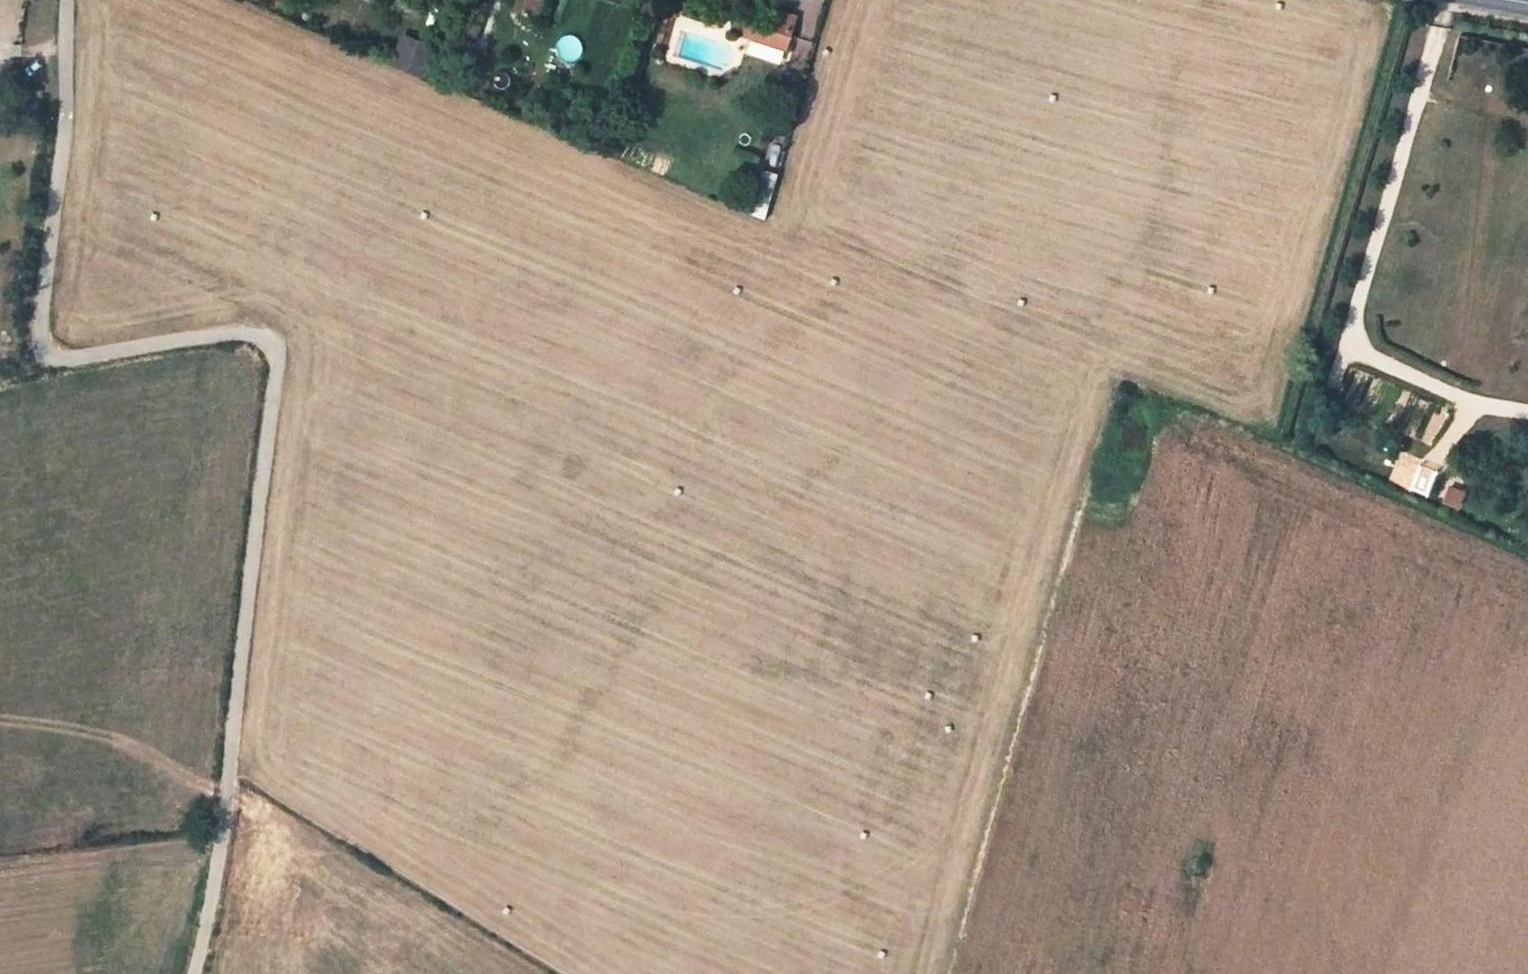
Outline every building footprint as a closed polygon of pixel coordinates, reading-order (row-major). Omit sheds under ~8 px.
[(532,0),(510,0),(501,27),(524,34),(535,1),(532,0)] [(758,47),(743,43),(738,58),(776,71),(781,55),(787,37),(763,31),(758,47)] [(420,69),(429,42),(410,37),(402,60),(420,69)] [(751,213),(768,217),(777,180),(759,176),(751,213)]
